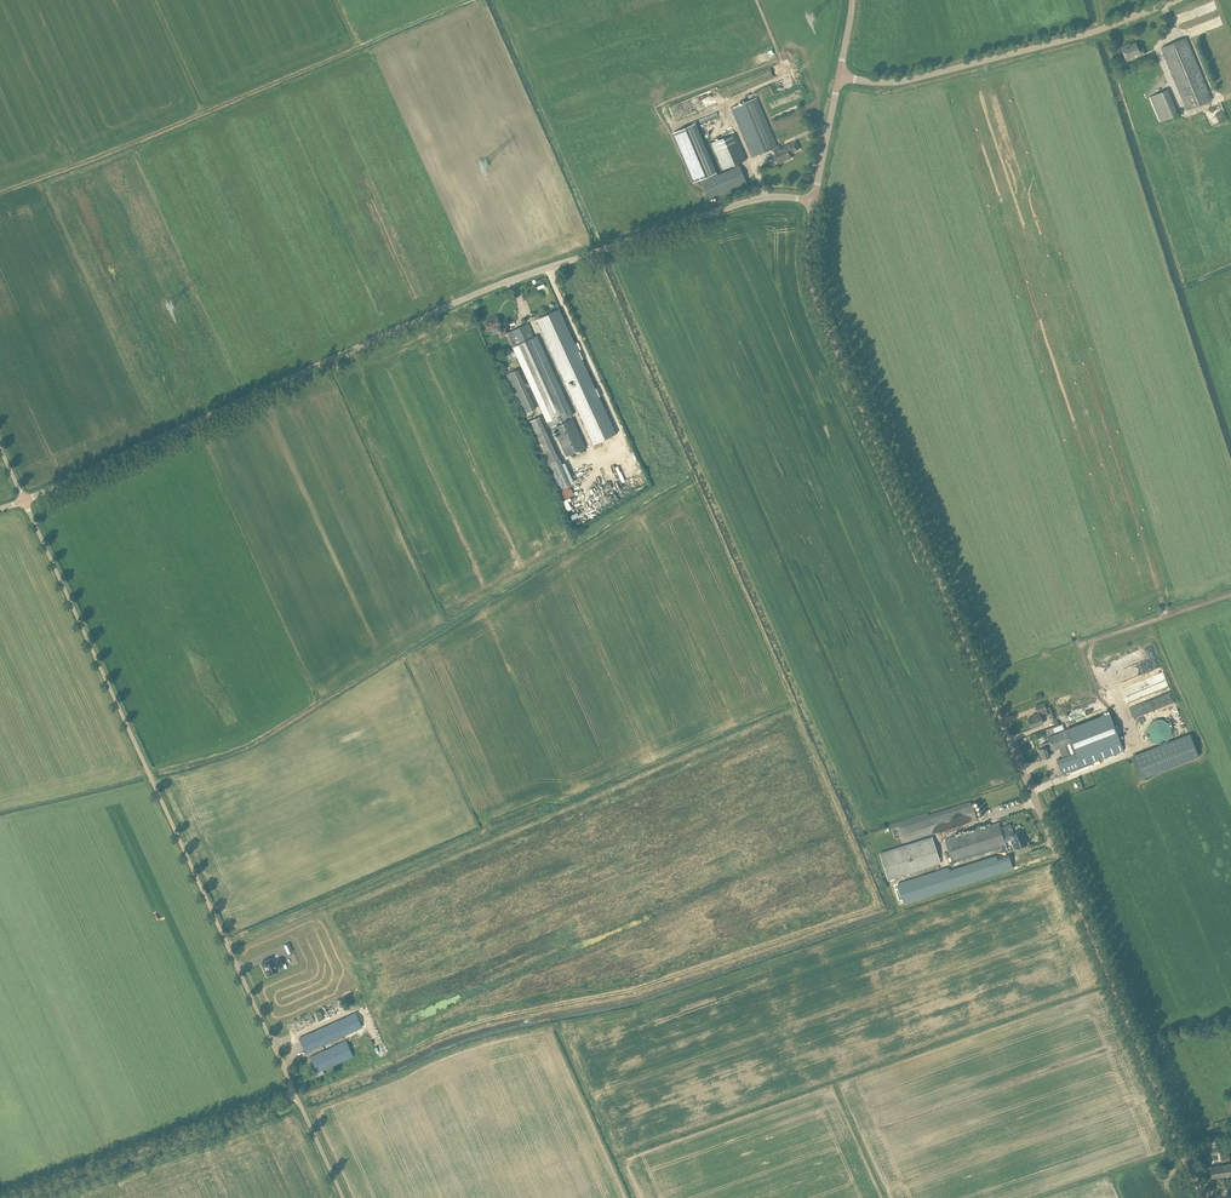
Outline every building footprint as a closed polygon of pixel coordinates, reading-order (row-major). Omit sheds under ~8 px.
[(1186,38),(1161,48),(1187,110),(1212,100),(1186,38)] [(1128,44),(1121,47),(1126,58),(1137,53),(1139,57),(1146,54),(1143,47),(1138,50),(1135,43),(1128,46),(1128,44)] [(765,61),(774,58),(772,49),(762,52),(765,61)] [(748,84),(778,74),(776,67),(746,78),(748,84)] [(758,88),(762,99),(785,90),(781,79),(758,88)] [(1150,96),(1149,97),(1159,122),(1177,114),(1167,89),(1150,96)] [(750,146),(748,147),(750,151),(752,157),(773,148),(774,150),(780,148),(779,145),(777,145),(774,139),(771,131),(756,97),(751,100),(733,107),(748,141),(750,146)] [(717,111),(698,119),(700,122),(718,115),(717,111)] [(696,123),(672,133),(693,182),(697,181),(701,180),(702,182),(718,175),(696,123)] [(735,133),(711,142),(723,169),(728,167),(733,165),(736,164),(746,159),(744,154),(744,153),(739,142),(735,133)] [(795,142),(780,148),(774,150),(779,163),(791,158),(789,153),(799,149),(795,142)] [(709,199),(747,183),(739,166),(737,166),(736,164),(733,165),(734,168),(718,175),(702,182),(709,199)] [(555,311),(537,319),(539,321),(540,324),(540,325),(542,328),(559,365),(567,382),(573,379),(576,385),(571,388),(573,392),(570,393),(589,435),(593,444),(616,433),(608,416),(606,417),(597,397),(601,395),(598,387),(594,389),(591,390),(580,366),(582,365),(580,360),(584,358),(581,350),(576,352),(561,319),(563,318),(559,309),(555,311)] [(501,325),(497,315),(485,321),(489,330),(497,327),(501,335),(509,332),(506,327),(503,329),(501,325)] [(514,351),(511,352),(514,359),(517,357),(524,372),(548,426),(573,414),(549,361),(537,335),(534,337),(528,323),(511,331),(512,334),(517,344),(513,346),(512,346),(514,351)] [(524,414),(538,409),(521,368),(508,373),(524,414)] [(586,447),(573,418),(553,427),(566,456),(586,447)] [(546,464),(559,459),(555,451),(543,457),(546,464)] [(559,459),(546,464),(550,472),(563,466),(563,465),(560,458),(559,459)] [(626,463),(622,465),(627,476),(624,477),(626,483),(634,480),(626,463)] [(604,488),(608,486),(604,476),(600,478),(604,488)] [(1134,664),(1138,675),(1161,667),(1157,656),(1134,664)] [(1047,708),(1044,702),(1036,705),(1038,712),(1047,708)] [(1124,749),(1110,712),(1067,729),(1048,737),(1049,741),(1041,744),(1042,748),(1039,749),(1043,759),(1051,756),(1049,752),(1056,749),(1055,748),(1064,744),(1068,755),(1057,760),(1062,773),(1124,749)] [(1043,723),(1039,713),(1035,714),(1035,716),(1028,719),(1031,728),(1043,723)] [(1147,730),(1147,731),(1147,732),(1147,733),(1147,734),(1148,735),(1148,736),(1149,737),(1149,738),(1150,739),(1151,740),(1152,741),(1153,742),(1154,742),(1155,742),(1156,743),(1157,743),(1158,743),(1159,743),(1160,743),(1161,743),(1162,743),(1163,742),(1164,742),(1165,742),(1166,741),(1167,740),(1168,740),(1169,739),(1169,738),(1170,737),(1170,736),(1171,735),(1171,734),(1171,733),(1171,732),(1172,731),(1171,730),(1171,729),(1171,728),(1171,727),(1170,726),(1170,725),(1169,724),(1169,723),(1168,722),(1167,722),(1166,721),(1165,720),(1164,720),(1163,719),(1162,719),(1161,719),(1160,719),(1159,719),(1158,719),(1157,719),(1156,719),(1155,719),(1154,720),(1153,720),(1152,721),(1151,722),(1150,723),(1149,724),(1149,725),(1148,726),(1148,727),(1147,728),(1147,729),(1147,730)] [(1133,755),(1142,777),(1198,755),(1190,734),(1133,755)] [(987,826),(945,840),(949,853),(952,863),(1000,848),(1000,846),(1001,845),(1005,844),(1005,842),(1001,827),(998,822),(991,825),(987,826)] [(1010,823),(1001,827),(1005,842),(1013,838),(1017,848),(1022,846),(1027,843),(1025,838),(1024,839),(1020,830),(1014,833),(1010,823)] [(882,862),(879,862),(882,872),(885,871),(886,871),(889,880),(940,864),(931,836),(881,853),(883,861),(882,862)] [(899,886),(895,888),(898,899),(902,898),(904,903),(1013,868),(1009,855),(997,859),(996,856),(949,870),(948,867),(898,883),(899,886)] [(289,943),(284,945),(286,949),(288,953),(293,951),(291,947),(289,943)] [(274,962),(271,957),(262,961),(268,975),(278,970),(277,968),(283,966),(279,958),(276,960),(276,961),(274,962)] [(304,1036),(299,1038),(305,1052),(311,1050),(322,1044),(343,1035),(344,1035),(356,1029),(350,1015),(304,1036)] [(315,1054),(310,1057),(311,1058),(316,1071),(322,1069),(323,1070),(328,1067),(353,1056),(346,1040),(325,1050),(321,1052),(315,1054)] [(1217,1146),(1214,1135),(1210,1136),(1212,1142),(1208,1143),(1209,1148),(1217,1146)] [(1219,1153),(1218,1147),(1206,1150),(1208,1156),(1219,1153)] [(1220,1154),(1221,1162),(1230,1160),(1229,1155),(1230,1155),(1230,1152),(1220,1154)] [(1224,1164),(1224,1166),(1222,1166),(1223,1176),(1230,1175),(1230,1163),(1224,1164)] [(1224,1166),(1224,1164),(1210,1166),(1212,1178),(1223,1176),(1222,1166),(1224,1166)]
